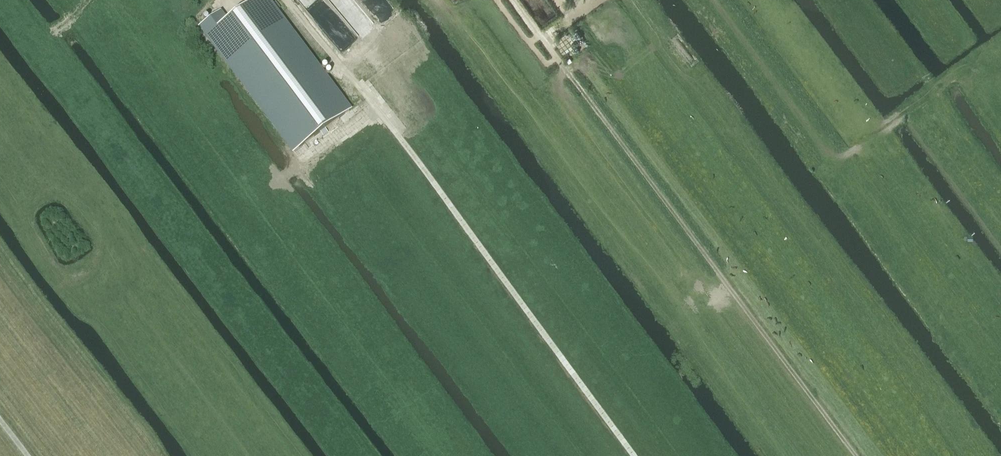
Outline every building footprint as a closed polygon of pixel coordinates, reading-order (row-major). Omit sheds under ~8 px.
[(266,0),(255,0),(225,22),(218,13),(200,27),(293,152),(349,111),(266,0)]
